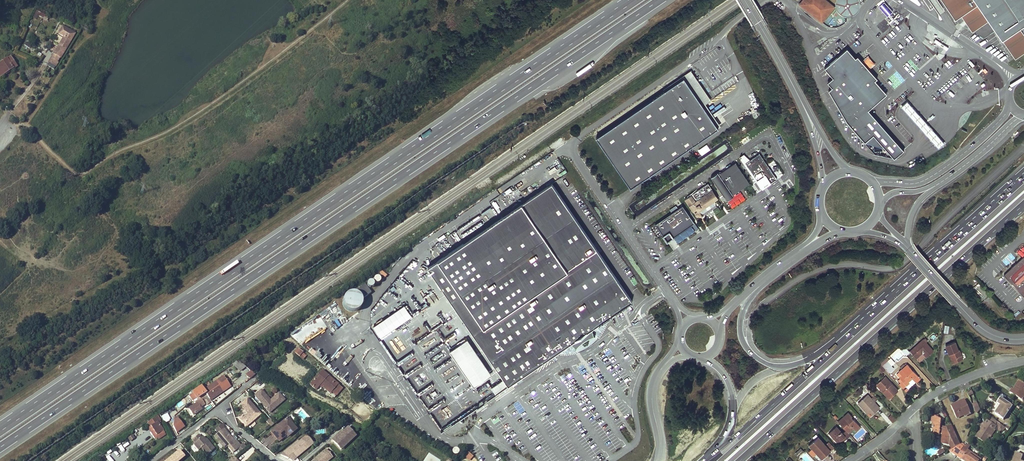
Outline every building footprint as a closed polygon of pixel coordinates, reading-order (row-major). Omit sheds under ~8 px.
[(827,0),(802,0),(799,4),(821,22),(834,6),(827,0)] [(957,19),(961,16),(973,33),(990,22),(1002,41),(1003,41),(1017,60),(1023,55),(1023,0),(944,0),(957,19)] [(892,11),(884,2),(879,6),(887,15),(892,11)] [(46,21),(48,17),(36,10),(32,18),(37,20),(38,17),(46,21)] [(894,26),(902,19),(899,15),(891,23),(894,26)] [(74,33),(62,26),(58,32),(63,36),(52,55),(58,59),(74,33)] [(855,55),(847,45),(820,67),(828,76),(823,81),(828,87),(826,89),(848,122),(864,141),(872,134),(894,157),(903,150),(866,110),(886,93),(876,81),(878,79),(857,53),(855,55)] [(55,64),(58,59),(52,55),(49,60),(55,64)] [(0,65),(0,79),(9,73),(9,74),(17,68),(10,58),(0,65)] [(711,99),(691,71),(596,139),(630,189),(720,127),(705,104),(711,99)] [(943,104),(949,99),(944,93),(938,99),(943,104)] [(902,94),(895,100),(937,148),(945,142),(902,94)] [(775,179),(759,154),(749,160),(744,163),(761,188),(765,185),(765,186),(775,179)] [(737,161),(713,177),(728,201),(736,196),(734,193),(751,182),(737,161)] [(709,182),(686,198),(696,213),(697,215),(699,216),(701,215),(702,213),(704,213),(709,220),(722,210),(716,200),(720,197),(709,182)] [(632,305),(553,187),(428,270),(503,381),(491,389),(495,396),(507,388),(574,344),(579,348),(582,345),(584,343),(587,342),(590,340),(588,334),(632,305)] [(682,205),(655,224),(667,242),(695,223),(682,205)] [(1005,275),(1023,296),(1023,257),(1005,275)] [(366,285),(357,290),(363,299),(372,294),(366,285)] [(353,293),(352,293),(351,293),(350,294),(348,294),(347,295),(346,296),(345,297),(344,298),(344,299),(343,300),(343,301),(343,302),(343,303),(343,304),(344,306),(344,307),(345,308),(346,309),(347,310),(348,311),(349,311),(351,311),(352,311),(353,311),(354,311),(355,311),(356,311),(357,310),(358,309),(359,309),(360,308),(360,307),(361,306),(361,305),(361,304),(361,302),(361,301),(361,300),(361,299),(360,298),(360,297),(359,296),(358,295),(357,295),(356,294),(355,294),(354,293),(353,293)] [(380,338),(413,318),(405,306),(373,326),(380,338)] [(492,377),(469,340),(450,351),(474,389),(492,377)] [(926,358),(933,351),(923,340),(910,352),(915,358),(921,352),(926,358)] [(950,354),(953,363),(962,360),(959,350),(958,350),(955,342),(945,346),(948,355),(950,354)] [(295,353),(299,356),(301,354),(305,358),(307,355),(299,348),(295,353)] [(888,372),(896,365),(887,356),(880,364),(888,372)] [(899,384),(903,388),(906,386),(909,383),(908,382),(912,378),(915,381),(919,377),(908,365),(899,372),(902,376),(900,378),(902,381),(899,384)] [(331,392),(338,384),(322,370),(310,384),(313,387),(316,384),(317,382),(320,385),(322,384),(331,392)] [(889,399),(898,391),(885,377),(878,383),(884,391),(883,392),(889,399)] [(205,393),(209,399),(222,390),(221,389),(225,387),(220,379),(203,391),(205,393)] [(1010,392),(1022,401),(1023,398),(1023,384),(1019,381),(1014,388),(1016,388),(1014,390),(1012,389),(1010,392)] [(330,394),(331,392),(322,384),(320,385),(317,382),(316,384),(321,388),(322,387),(330,394)] [(343,388),(338,384),(331,392),(336,396),(343,388)] [(197,399),(205,393),(203,391),(200,387),(194,392),(189,395),(193,401),(197,398),(197,399)] [(859,395),(864,391),(860,387),(855,392),(859,395)] [(222,390),(209,399),(211,401),(223,392),(222,390)] [(267,398),(268,397),(262,390),(255,395),(269,413),(285,400),(279,393),(271,400),(269,401),(267,398)] [(870,410),(873,413),(879,408),(867,394),(858,403),(863,408),(864,407),(868,412),(870,410)] [(261,414),(248,398),(240,404),(248,414),(247,416),(246,415),(241,419),(246,426),(261,414)] [(1013,407),(1000,398),(996,404),(1000,406),(995,414),(1004,420),(1013,407)] [(194,415),(203,409),(201,407),(205,405),(202,400),(198,402),(189,408),(194,415)] [(964,400),(951,406),(956,418),(960,417),(960,415),(963,414),(964,416),(970,413),(964,400)] [(295,412),(301,422),(309,418),(302,408),(295,412)] [(848,412),(838,421),(844,428),(848,425),(849,427),(851,425),(853,428),(854,429),(859,425),(853,419),(852,420),(850,418),(851,416),(848,412)] [(161,416),(164,423),(170,421),(167,414),(161,416)] [(157,416),(149,422),(157,435),(163,431),(159,424),(160,423),(159,421),(160,421),(157,416)] [(176,432),(184,428),(178,417),(170,421),(176,432)] [(287,419),(271,432),(279,442),(287,436),(288,437),(297,430),(287,419)] [(157,435),(149,422),(146,424),(156,440),(165,434),(163,431),(157,435)] [(941,423),(932,422),(931,428),(933,428),(932,437),(939,438),(939,435),(942,435),(941,439),(939,439),(939,442),(941,444),(940,445),(942,447),(944,447),(944,444),(949,445),(951,450),(960,445),(952,426),(947,428),(942,428),(940,428),(941,423)] [(987,425),(984,424),(983,423),(982,423),(981,424),(980,424),(980,425),(979,426),(979,427),(979,428),(979,429),(981,430),(976,437),(985,443),(996,427),(989,422),(987,425)] [(1003,431),(1006,428),(997,422),(998,432),(1003,431)] [(216,430),(218,433),(224,429),(223,424),(216,430)] [(847,439),(851,435),(848,432),(846,430),(842,433),(836,427),(829,433),(838,443),(842,440),(845,437),(847,439)] [(333,442),(341,450),(356,436),(348,428),(342,434),(333,442)] [(224,429),(218,433),(222,439),(221,442),(226,448),(227,447),(232,454),(238,450),(240,453),(246,448),(243,445),(241,448),(235,441),(233,443),(231,440),(232,440),(224,429)] [(333,442),(342,434),(340,432),(332,440),(333,442)] [(222,439),(218,433),(214,437),(224,449),(226,448),(221,442),(222,439)] [(199,435),(193,440),(195,444),(194,444),(199,451),(202,449),(207,455),(214,449),(209,443),(207,444),(205,441),(202,438),(201,438),(199,435)] [(307,436),(305,437),(312,445),(313,444),(307,436)] [(296,445),(289,450),(296,458),(312,445),(305,437),(299,442),(296,445)] [(822,458),(830,451),(826,446),(818,437),(809,444),(813,449),(818,454),(822,458)] [(826,446),(830,451),(834,447),(830,443),(826,446)] [(966,445),(965,446),(963,449),(962,449),(957,456),(961,459),(960,460),(962,460),(980,460),(981,460),(967,450),(969,448),(966,445)] [(814,458),(818,454),(813,449),(809,453),(814,458)] [(313,460),(329,460),(333,458),(327,450),(313,460)] [(184,457),(179,451),(167,460),(179,460),(184,457)] [(464,457),(468,460),(470,460),(473,457),(468,452),(464,457)] [(1020,460),(1023,455),(1016,452),(1013,460),(1021,460),(1020,460)]
